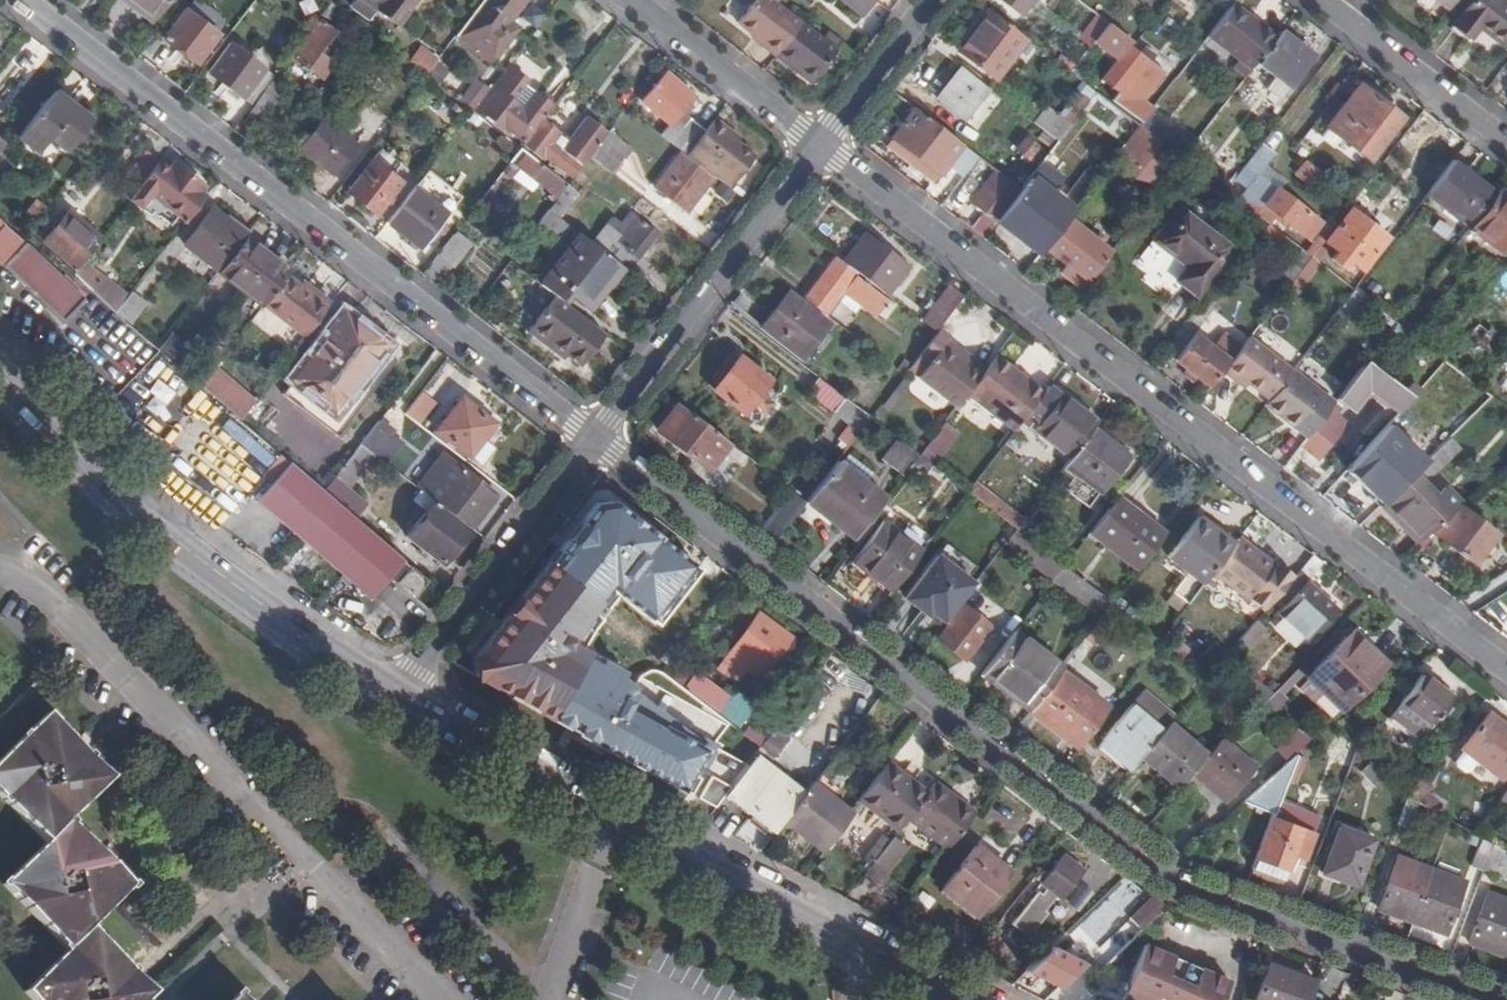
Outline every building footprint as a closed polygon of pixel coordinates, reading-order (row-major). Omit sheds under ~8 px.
[(130,0),(119,0),(146,22),(150,16),(130,0)] [(150,16),(151,16),(163,0),(130,0),(150,16)] [(395,24),(414,0),(364,0),(395,24)] [(455,36),(490,62),(517,27),(508,20),(524,0),(483,0),(455,36)] [(777,0),(754,0),(738,21),(754,33),(763,41),(761,44),(774,54),(802,20),(778,0),(777,0)] [(874,0),(844,0),(863,15),(874,0)] [(1020,14),(1031,0),(1003,0),(1020,14)] [(1449,9),(1456,0),(1438,0),(1449,9)] [(1498,0),(1471,0),(1451,25),(1468,38),(1479,26),(1503,45),(1506,40),(1506,7),(1498,0)] [(1276,37),(1233,3),(1209,35),(1251,69),(1257,62),(1276,37)] [(216,34),(185,9),(164,38),(194,62),(216,34)] [(1021,34),(990,11),(959,51),(991,75),(1021,34)] [(1082,40),(1095,46),(1106,21),(1093,15),(1082,40)] [(332,29),(319,20),(291,56),(320,78),(333,63),(317,50),(332,29)] [(811,82),(837,48),(802,20),(774,54),(787,64),(790,61),(800,70),(798,73),(811,82)] [(369,48),(376,38),(359,25),(352,35),(369,48)] [(1282,30),(1276,37),(1257,62),(1288,86),(1313,54),(1282,30)] [(763,41),(754,33),(751,36),(761,44),(763,41)] [(250,105),(269,79),(272,75),(231,43),(208,72),(250,105)] [(408,62),(425,76),(437,60),(421,47),(408,62)] [(1116,101),(1143,122),(1150,113),(1152,109),(1141,100),(1162,73),(1129,47),(1104,79),(1122,94),(1116,101)] [(787,64),(798,73),(800,70),(790,61),(787,64)] [(439,62),(428,74),(443,86),(453,74),(439,62)] [(540,121),(552,105),(550,103),(550,97),(542,91),(537,93),(525,84),(528,80),(507,65),(472,111),(482,118),(486,114),(501,126),(503,123),(525,141),(540,121)] [(988,89),(960,68),(938,98),(965,118),(988,89)] [(669,124),(660,136),(682,152),(712,175),(730,190),(756,157),(737,144),(740,140),(715,120),(706,132),(680,111),(693,95),(667,73),(642,101),(669,124)] [(250,105),(244,113),(257,124),(283,89),(269,79),(250,105)] [(1075,122),(1094,89),(1081,81),(1061,114),(1075,122)] [(1360,85),(1327,127),(1368,160),(1401,118),(1360,85)] [(315,94),(326,104),(333,94),(322,86),(315,94)] [(89,121),(52,92),(16,138),(36,154),(48,139),(64,152),(89,121)] [(1023,189),(916,109),(893,138),(938,173),(952,156),(988,183),(973,204),(997,222),(1003,215),(1023,189)] [(1043,131),(1057,142),(1067,128),(1045,110),(1034,124),(1043,131)] [(1143,122),(1140,125),(1166,145),(1175,133),(1150,113),(1143,122)] [(300,148),(332,173),(354,145),(323,119),(300,148)] [(556,133),(540,121),(525,141),(523,144),(540,156),(542,154),(573,177),(589,156),(601,140),(580,124),(560,149),(550,140),(556,133)] [(1166,145),(1140,125),(1132,136),(1174,170),(1184,158),(1166,145)] [(1175,133),(1166,145),(1184,158),(1198,140),(1181,126),(1175,133)] [(1368,160),(1327,127),(1320,136),(1361,169),(1368,160)] [(1038,137),(1052,149),(1057,142),(1043,131),(1038,137)] [(629,148),(607,132),(601,140),(589,156),(610,172),(629,148)] [(1037,145),(1026,137),(1017,148),(1028,157),(1037,145)] [(1273,147),(1264,140),(1243,166),(1253,173),(1273,147)] [(520,147),(477,203),(487,212),(514,178),(521,169),(538,182),(557,197),(567,184),(520,147)] [(129,197),(158,161),(158,160),(146,152),(117,190),(128,199),(129,197)] [(685,210),(712,175),(682,152),(656,186),(685,210)] [(1065,165),(1053,156),(1037,175),(1050,185),(1065,165)] [(1309,181),(1318,168),(1306,159),(1296,172),(1309,181)] [(1475,176),(1453,159),(1429,190),(1446,204),(1444,207),(1468,225),(1491,195),(1472,179),(1475,176)] [(399,182),(373,160),(348,192),(375,213),(399,182)] [(187,219),(204,196),(198,191),(202,186),(175,164),(169,170),(158,161),(129,197),(140,206),(150,192),(187,219)] [(521,169),(514,178),(531,191),(538,182),(521,169)] [(1071,190),(1082,200),(1098,179),(1086,170),(1071,190)] [(1494,191),(1475,176),(1472,179),(1491,195),(1494,191)] [(1075,209),(1032,177),(1023,189),(1003,215),(1046,248),(1052,240),(1068,219),(1075,209)] [(1257,177),(1240,200),(1255,213),(1259,209),(1270,217),(1274,212),(1280,217),(1278,220),(1287,227),(1290,223),(1294,227),(1306,212),(1276,187),(1273,190),(1257,177)] [(557,197),(548,209),(559,218),(579,193),(567,184),(557,197)] [(414,187),(387,222),(421,248),(447,213),(414,187)] [(1497,187),(1494,191),(1491,195),(1468,225),(1499,249),(1506,238),(1506,194),(1497,187)] [(649,217),(656,208),(642,197),(635,206),(649,217)] [(28,227),(44,208),(36,200),(20,219),(28,227)] [(621,222),(628,212),(620,206),(613,215),(621,222)] [(1177,280),(1196,295),(1233,247),(1180,207),(1155,241),(1188,267),(1177,280)] [(1391,240),(1349,207),(1311,255),(1319,261),(1331,246),(1338,252),(1333,259),(1345,268),(1350,261),(1365,274),(1391,240)] [(220,268),(244,237),(246,234),(212,208),(184,244),(218,271),(220,268)] [(69,210),(44,241),(75,268),(99,236),(69,210)] [(627,270),(638,256),(656,234),(628,212),(621,222),(613,215),(590,242),(622,268),(627,270)] [(1052,240),(1095,273),(1111,252),(1068,219),(1052,240)] [(6,266),(26,244),(21,239),(0,220),(0,260),(5,264),(6,266)] [(454,234),(422,275),(436,285),(451,265),(453,266),(469,246),(454,234)] [(581,235),(542,285),(556,295),(560,298),(566,288),(587,304),(603,283),(607,286),(622,268),(590,242),(581,235)] [(286,274),(288,271),(244,237),(220,268),(265,302),(286,274)] [(865,237),(845,264),(857,273),(885,294),(905,268),(865,237)] [(26,244),(6,266),(62,320),(83,299),(26,244)] [(1311,255),(1303,249),(1283,274),(1291,282),(1311,255)] [(1311,255),(1291,282),(1288,286),(1297,294),(1322,263),(1319,261),(1311,255)] [(627,270),(637,278),(647,265),(638,256),(627,270)] [(845,264),(836,257),(806,298),(825,314),(843,290),(883,319),(893,306),(855,276),(857,273),(845,264)] [(87,260),(74,274),(113,310),(126,296),(87,260)] [(307,336),(333,302),(318,290),(313,297),(300,286),(286,274),(265,302),(307,336)] [(140,279),(122,302),(135,312),(153,289),(140,279)] [(313,297),(318,290),(304,280),(300,286),(313,297)] [(1363,295),(1355,288),(1337,312),(1343,317),(1363,295)] [(941,326),(962,299),(949,289),(922,323),(935,333),(941,326)] [(828,323),(790,294),(763,328),(801,359),(828,323)] [(582,363),(605,333),(560,298),(556,295),(530,330),(548,343),(551,340),(568,352),(582,363)] [(1211,297),(1192,322),(1204,331),(1222,307),(1211,297)] [(397,356),(341,314),(283,392),(338,435),(397,356)] [(1458,352),(1482,370),(1505,338),(1483,321),(1458,352)] [(965,396),(988,366),(971,353),(968,357),(958,349),(961,346),(947,336),(949,333),(941,326),(935,333),(911,364),(909,368),(958,406),(965,396)] [(1234,371),(1270,399),(1292,370),(1294,366),(1251,334),(1230,362),(1225,369),(1231,374),(1234,371)] [(1198,376),(1212,386),(1225,369),(1230,362),(1196,335),(1179,359),(1187,367),(1184,371),(1195,380),(1198,376)] [(564,356),(568,352),(551,340),(548,343),(564,356)] [(971,353),(961,346),(958,349),(968,357),(971,353)] [(1022,421),(1043,391),(996,355),(988,366),(965,396),(981,406),(1012,432),(1022,421)] [(771,380),(740,357),(715,391),(755,422),(771,403),(760,393),(771,380)] [(903,375),(909,368),(911,364),(906,360),(897,370),(903,375)] [(1363,432),(1372,442),(1390,422),(1413,397),(1419,390),(1410,382),(1404,390),(1366,360),(1334,401),(1308,435),(1301,444),(1320,458),(1354,414),(1352,411),(1370,389),(1388,404),(1363,432)] [(202,382),(237,420),(255,403),(221,366),(202,382)] [(1266,404),(1308,435),(1334,401),(1292,370),(1270,399),(1266,404)] [(840,393),(821,378),(809,394),(843,421),(858,433),(870,417),(854,404),(840,393)] [(1092,430),(1097,423),(1049,385),(1043,391),(1022,421),(1070,458),(1092,430)] [(427,420),(433,400),(418,396),(412,416),(427,420)] [(1413,397),(1390,422),(1399,432),(1412,420),(1410,417),(1421,405),(1413,397)] [(436,429),(467,453),(492,422),(461,398),(436,429)] [(1373,400),(1355,419),(1364,428),(1382,408),(1373,400)] [(747,456),(678,404),(659,431),(707,468),(723,448),(741,463),(747,456)] [(858,433),(843,421),(835,431),(851,443),(858,433)] [(923,455),(939,464),(959,432),(942,422),(923,455)] [(1126,455),(1092,430),(1070,458),(1064,466),(1098,491),(1126,455)] [(1387,498),(1400,486),(1409,475),(1400,466),(1413,450),(1400,436),(1386,440),(1353,475),(1370,491),(1375,485),(1387,498)] [(1460,448),(1449,436),(1419,466),(1429,478),(1460,448)] [(901,473),(918,453),(900,440),(898,438),(883,458),(901,473)] [(360,444),(326,489),(358,517),(368,504),(348,488),(374,454),(360,444)] [(926,474),(932,465),(920,455),(913,464),(926,474)] [(326,489),(291,459),(259,495),(371,593),(403,556),(358,517),(326,489)] [(838,461),(806,502),(855,540),(887,498),(838,461)] [(434,501),(469,527),(495,493),(461,467),(434,501)] [(1388,505),(1421,538),(1430,529),(1459,505),(1462,502),(1446,486),(1436,495),(1414,472),(1409,475),(1400,486),(1403,490),(1388,505)] [(1361,494),(1377,508),(1387,498),(1375,485),(1370,491),(1353,475),(1349,479),(1363,492),(1361,494)] [(1001,517),(1016,529),(1024,519),(975,482),(968,492),(1001,517)] [(791,490),(759,532),(774,544),(806,502),(791,490)] [(611,498),(590,503),(471,655),(472,677),(685,793),(710,745),(623,668),(568,639),(608,586),(649,619),(692,562),(611,498)] [(1141,524),(1145,519),(1116,498),(1113,502),(1141,524)] [(442,562),(469,527),(434,501),(407,536),(442,562)] [(1139,569),(1165,535),(1145,519),(1141,524),(1113,502),(1089,533),(1139,569)] [(1459,505),(1430,529),(1473,561),(1494,532),(1459,505)] [(994,526),(1010,538),(1016,529),(1001,517),(994,526)] [(1016,529),(1030,540),(1034,543),(1043,531),(1026,517),(1024,519),(1016,529)] [(1170,556),(1204,583),(1212,572),(1230,549),(1210,533),(1213,528),(1199,518),(1170,556)] [(857,563),(892,590),(922,551),(885,523),(857,563)] [(1230,549),(1233,544),(1213,528),(1210,533),(1230,549)] [(1016,529),(1010,538),(1023,548),(1030,540),(1016,529)] [(1267,609),(1276,597),(1294,576),(1277,565),(1278,563),(1239,536),(1233,544),(1230,549),(1212,572),(1249,599),(1251,597),(1267,609)] [(1307,582),(1325,562),(1314,553),(1294,576),(1276,597),(1286,606),(1279,614),(1307,640),(1336,610),(1307,582)] [(975,583),(936,554),(904,595),(943,625),(975,583)] [(666,633),(691,647),(729,578),(704,564),(666,633)] [(400,581),(415,594),(426,580),(411,567),(400,581)] [(1166,602),(1178,611),(1196,589),(1184,580),(1166,602)] [(989,627),(964,608),(940,638),(966,659),(989,627)] [(1229,633),(1239,641),(1256,621),(1246,612),(1229,633)] [(721,667),(739,680),(747,670),(758,679),(791,637),(759,614),(721,667)] [(1256,621),(1239,641),(1249,648),(1265,629),(1256,621)] [(1390,658),(1375,642),(1371,646),(1359,634),(1355,629),(1309,676),(1341,708),(1390,658)] [(1015,630),(982,674),(1004,690),(1008,686),(1033,706),(1060,671),(1063,667),(1015,630)] [(1371,646),(1375,642),(1363,630),(1359,634),(1371,646)] [(677,682),(685,687),(687,685),(741,724),(753,706),(737,693),(732,700),(695,673),(693,676),(678,665),(670,677),(677,682)] [(747,670),(739,680),(751,690),(758,679),(747,670)] [(1033,706),(1029,710),(1079,747),(1108,708),(1060,671),(1033,706)] [(1423,673),(1391,714),(1420,738),(1452,698),(1423,673)] [(1264,703),(1273,694),(1254,679),(1245,690),(1256,697),(1264,703)] [(1100,744),(1130,769),(1142,756),(1169,723),(1140,698),(1100,744)] [(44,838),(67,816),(111,773),(88,750),(72,765),(52,747),(69,730),(47,708),(0,752),(0,791),(44,838)] [(1420,738),(1391,714),(1387,719),(1416,743),(1420,738)] [(1498,776),(1506,764),(1506,729),(1488,715),(1463,748),(1498,776)] [(1142,756),(1179,787),(1192,772),(1207,755),(1169,723),(1142,756)] [(1296,752),(1310,738),(1298,729),(1277,749),(1287,760),(1296,752)] [(88,750),(69,730),(52,747),(72,765),(88,750)] [(798,731),(770,744),(780,767),(808,754),(798,731)] [(1207,755),(1192,772),(1226,802),(1255,767),(1221,738),(1207,755)] [(746,763),(752,755),(737,746),(731,755),(746,763)] [(1287,760),(1244,799),(1272,811),(1277,801),(1296,752),(1287,760)] [(781,820),(804,793),(755,755),(723,793),(772,831),(781,820)] [(1373,785),(1385,774),(1371,759),(1359,770),(1373,785)] [(911,782),(886,762),(882,767),(907,786),(911,782)] [(907,817),(926,792),(911,782),(907,786),(882,767),(858,799),(897,829),(907,817)] [(948,848),(971,817),(948,798),(950,794),(935,781),(926,792),(907,817),(948,848)] [(851,813),(812,782),(804,793),(781,820),(821,852),(851,813)] [(971,817),(975,813),(950,794),(948,798),(971,817)] [(1416,801),(1406,794),(1397,822),(1408,827),(1416,801)] [(1277,801),(1272,811),(1272,818),(1313,834),(1319,817),(1277,801)] [(66,946),(89,924),(132,882),(109,859),(93,873),(74,855),(89,839),(67,816),(44,838),(3,880),(66,946)] [(1305,857),(1313,834),(1272,818),(1253,867),(1282,879),(1292,852),(1305,857)] [(847,825),(840,836),(858,847),(865,835),(847,825)] [(1372,840),(1340,827),(1324,872),(1355,884),(1372,840)] [(893,834),(864,872),(876,883),(907,846),(893,834)] [(1494,872),(1503,850),(1481,837),(1471,865),(1494,872)] [(93,873),(109,859),(89,839),(74,855),(93,873)] [(1007,872),(978,848),(947,890),(977,913),(1007,872)] [(1060,898),(1081,869),(1064,856),(1048,876),(1043,872),(1038,879),(1048,887),(1041,895),(1033,888),(1027,896),(1032,900),(1014,923),(1029,935),(1047,912),(1045,911),(1057,896),(1060,898)] [(1464,880),(1401,857),(1380,908),(1445,932),(1464,880)] [(1088,874),(1081,869),(1060,898),(1067,903),(1088,874)] [(1506,952),(1506,898),(1488,891),(1470,942),(1501,953),(1503,950),(1506,952)] [(1132,939),(1166,906),(1153,897),(1132,917),(1137,923),(1127,933),(1132,939)] [(111,947),(89,924),(66,946),(23,986),(37,999),(141,999),(152,989),(131,967),(117,981),(97,960),(111,947)] [(1177,999),(1222,999),(1230,981),(1146,944),(1131,981),(1177,999)] [(131,967),(111,947),(97,960),(117,981),(131,967)] [(1316,981),(1269,964),(1256,999),(1309,999),(1316,981)] [(1131,981),(1123,999),(1177,999),(1131,981)] [(240,991),(230,999),(248,999),(240,991)]
